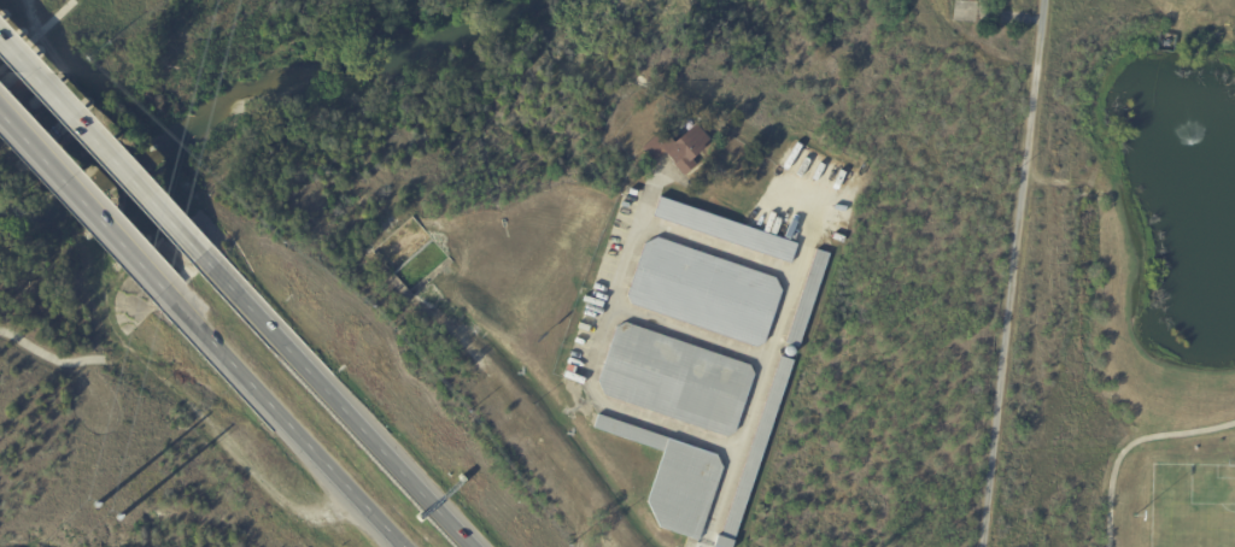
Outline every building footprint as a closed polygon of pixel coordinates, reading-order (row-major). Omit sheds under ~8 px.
[(1213,16),(1211,33),(1199,30),(1202,13),(1213,16)] [(708,151),(695,161),(700,166),(685,178),(666,155),(656,163),(657,164),(654,171),(646,166),(650,160),(643,151),(665,131),(675,145),(698,125),(712,142),(706,147),(708,151)] [(797,242),(659,199),(653,219),(791,261),(797,242)] [(819,252),(831,257),(800,349),(786,345),(819,252)] [(627,324),(751,366),(755,376),(736,434),(727,439),(607,396),(599,383),(618,329),(627,324)] [(796,363),(735,546),(717,546),(719,539),(722,540),(783,359),(796,363)] [(690,539),(661,529),(649,504),(666,452),(595,429),(599,416),(718,455),(724,469),(700,542),(690,539)]
